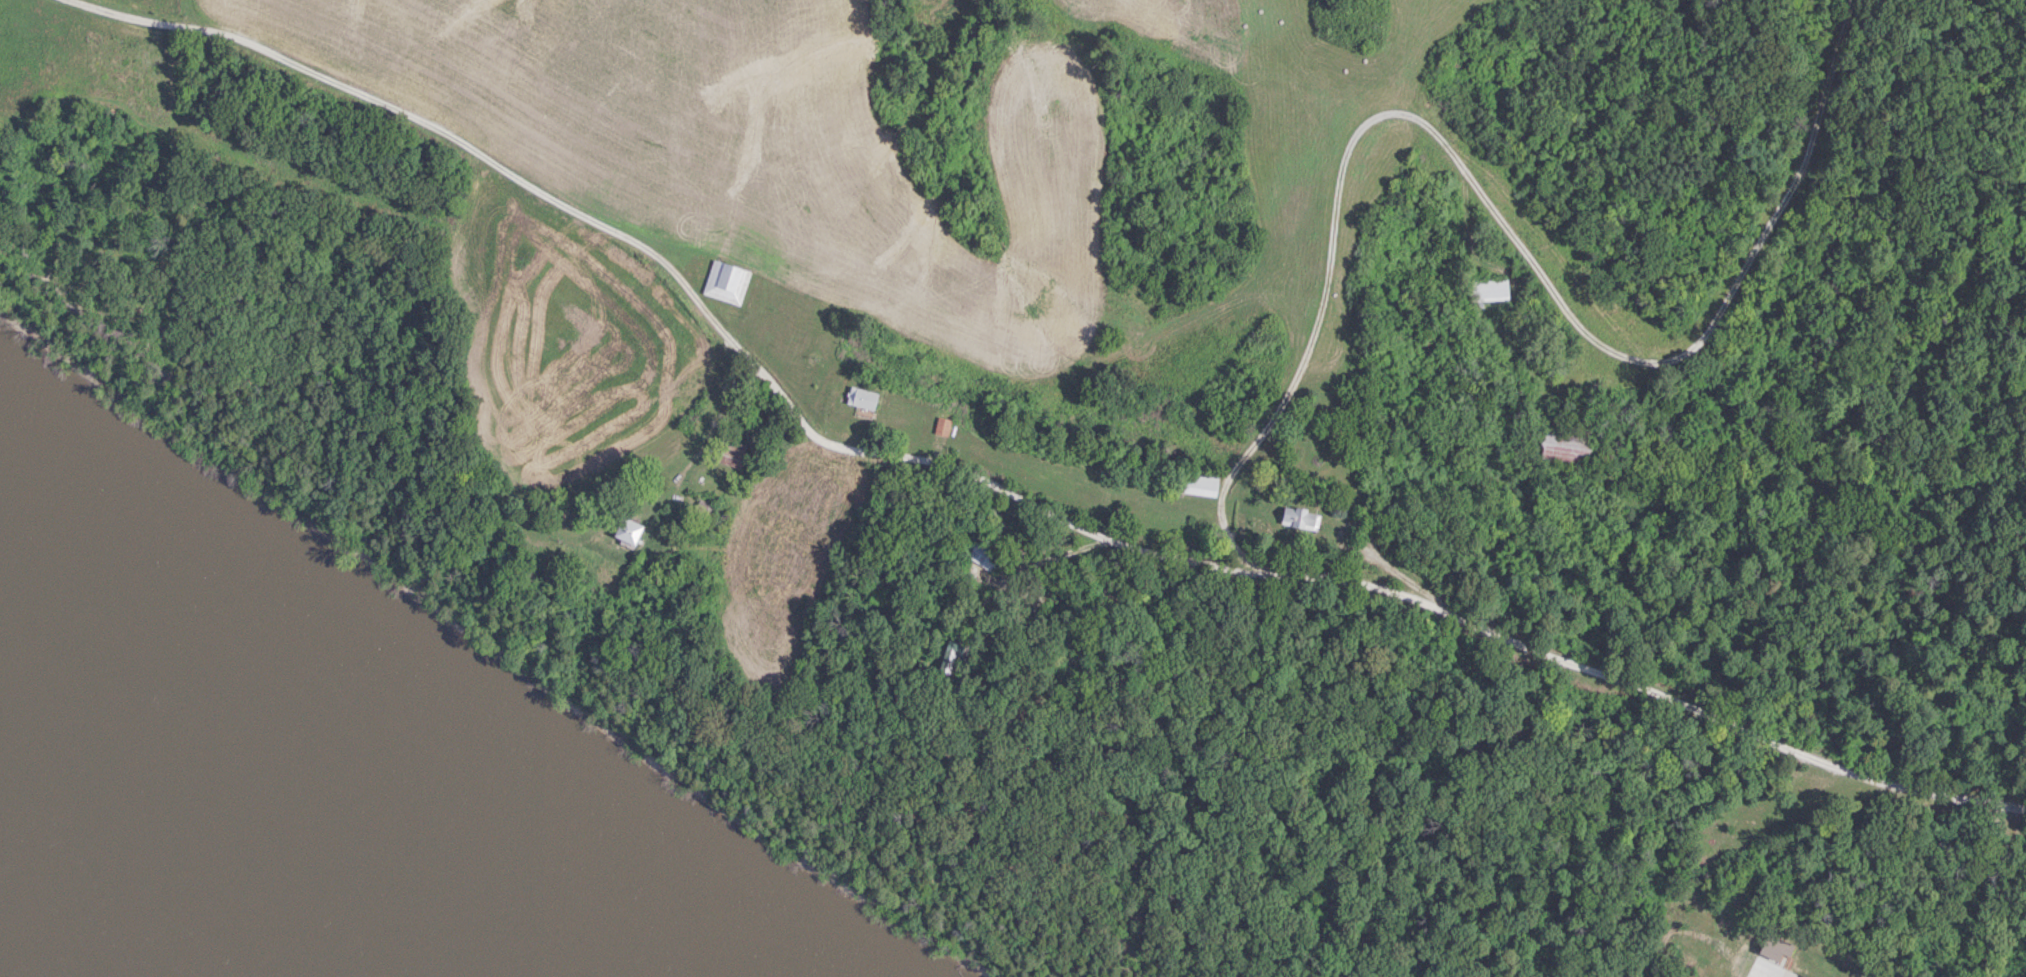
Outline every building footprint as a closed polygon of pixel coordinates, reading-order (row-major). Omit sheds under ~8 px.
[(703,293),(740,305),(752,270),(714,258),(703,293)] [(1469,280),(1469,301),(1505,301),(1505,280),(1469,280)] [(876,410),(880,392),(850,385),(846,403),(876,410)] [(949,435),(951,419),(938,416),(936,433),(949,435)] [(1584,470),(1588,441),(1585,441),(1587,430),(1543,424),(1538,464),(1584,470)] [(748,444),(722,436),(715,460),(741,468),(748,444)] [(1186,493),(1218,496),(1220,477),(1188,473),(1186,493)] [(1283,524),(1320,529),(1323,512),(1286,506),(1283,524)] [(613,538),(635,548),(646,526),(624,516),(613,538)] [(965,554),(991,572),(1002,558),(976,539),(965,554)] [(947,650),(964,656),(968,644),(951,639),(947,650)] [(1791,946),(1763,932),(1753,952),(1781,966),(1791,946)]
